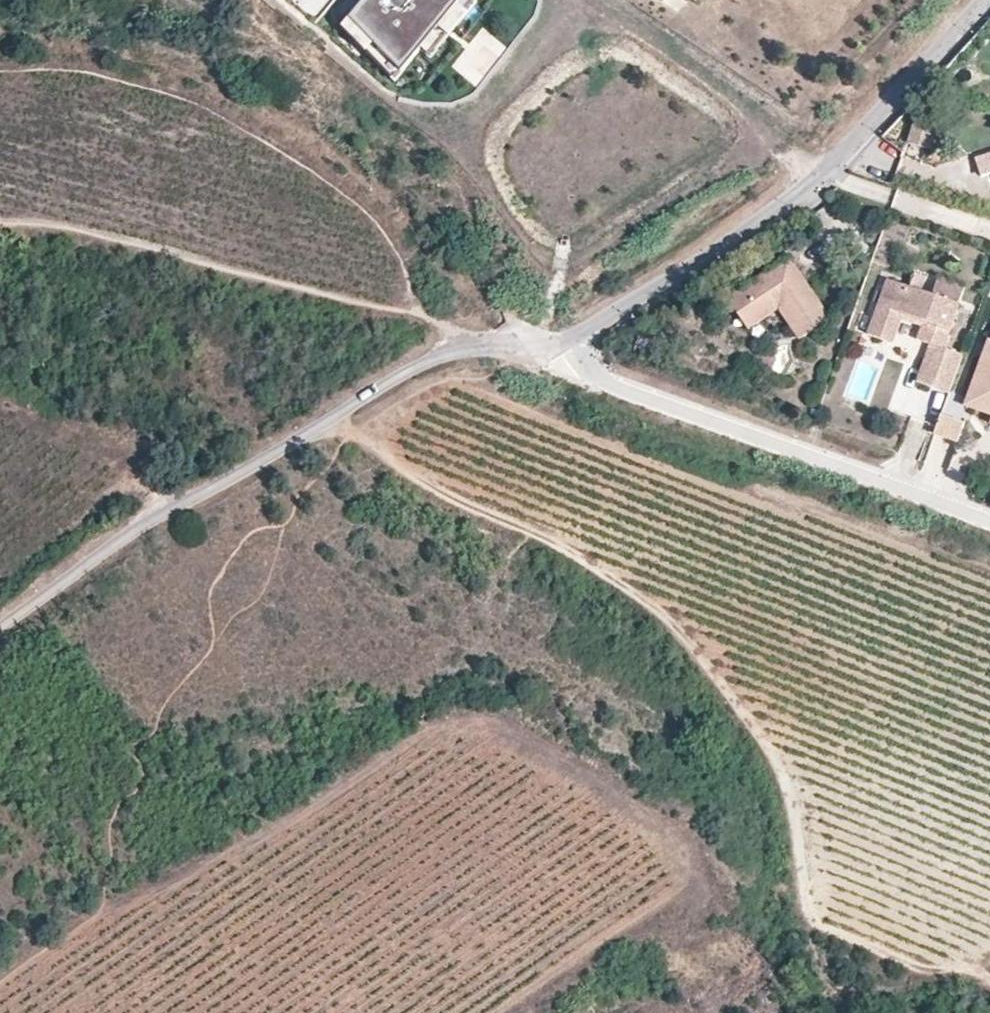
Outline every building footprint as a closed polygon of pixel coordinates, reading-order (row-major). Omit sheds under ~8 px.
[(349,19),(399,74),(463,0),(366,0),(349,19)] [(475,85),(498,57),(477,41),(455,69),(475,85)] [(929,148),(936,124),(915,119),(908,142),(929,148)] [(977,157),(982,175),(989,172),(989,153),(977,157)] [(730,298),(750,328),(780,310),(800,339),(830,317),(791,259),(730,298)] [(934,293),(963,302),(968,286),(939,277),(934,293)] [(932,322),(926,340),(932,342),(918,381),(950,393),(964,353),(945,346),(960,304),(887,278),(868,333),(887,339),(899,310),(932,322)] [(918,337),(926,340),(932,322),(899,310),(887,339),(894,341),(903,318),(924,326),(918,337)] [(989,415),(989,333),(965,405),(989,415)] [(943,414),(935,433),(957,442),(964,423),(943,414)]
